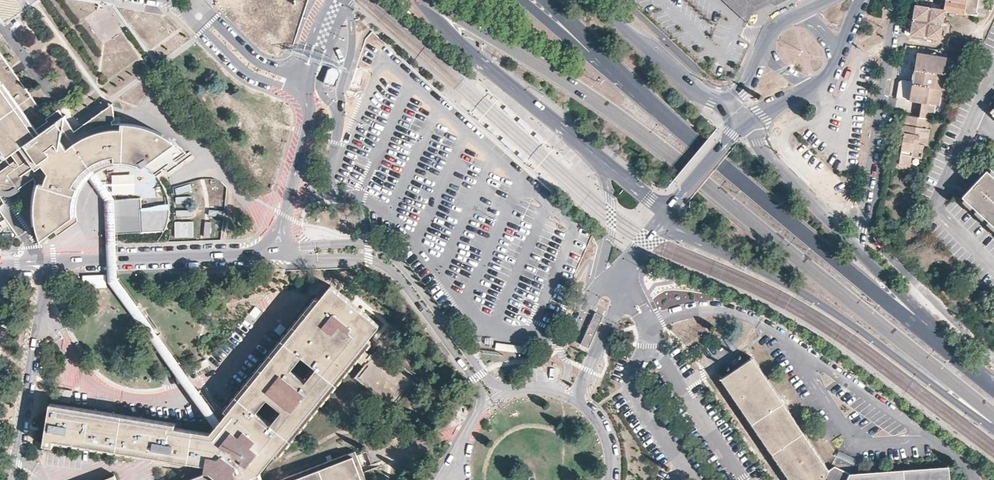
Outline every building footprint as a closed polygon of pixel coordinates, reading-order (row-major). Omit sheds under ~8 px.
[(947,10),(988,17),(990,8),(987,7),(989,0),(949,0),(947,10)] [(947,10),(919,5),(916,22),(914,34),(943,38),(947,10)] [(949,35),(948,52),(960,52),(960,36),(949,35)] [(947,56),(918,52),(915,71),(914,80),(911,98),(924,100),(922,116),(932,118),(936,118),(938,102),(941,103),(943,87),(948,88),(950,72),(945,71),(947,56)] [(128,124),(124,124),(115,124),(114,120),(116,119),(114,105),(74,134),(71,129),(70,128),(64,119),(60,114),(47,123),(31,101),(10,72),(0,58),(0,193),(2,194),(5,195),(9,195),(12,194),(16,193),(20,190),(19,189),(29,183),(34,179),(37,184),(37,185),(35,191),(34,196),(35,203),(36,208),(36,214),(36,218),(36,224),(36,228),(39,228),(39,229),(40,234),(41,238),(42,241),(43,242),(57,232),(60,236),(79,222),(80,220),(80,216),(79,211),(80,207),(80,202),(81,198),(83,193),(84,190),(86,186),(88,183),(91,180),(94,177),(95,176),(97,175),(99,173),(103,171),(105,170),(109,169),(112,167),(116,166),(121,166),(126,166),(129,167),(134,167),(139,169),(143,170),(146,168),(150,170),(154,173),(157,175),(160,178),(166,174),(165,171),(189,153),(185,149),(181,145),(176,141),(170,137),(164,134),(158,131),(152,129),(147,127),(143,126),(138,125),(134,125),(128,124)] [(329,69),(325,81),(335,84),(339,73),(337,68),(332,67),(329,69)] [(901,81),(899,96),(911,98),(914,80),(905,80),(901,81)] [(512,113),(505,106),(503,109),(510,115),(512,113)] [(922,116),(909,114),(907,124),(905,123),(903,140),(905,141),(905,145),(903,157),(915,157),(915,155),(924,156),(926,144),(930,144),(932,128),(930,128),(932,118),(922,116)] [(519,119),(517,121),(527,130),(529,127),(519,119)] [(497,132),(490,125),(487,128),(495,134),(497,132)] [(544,140),(536,133),(534,136),(542,142),(544,140)] [(503,137),(501,140),(510,148),(511,148),(513,146),(503,137)] [(527,159),(520,152),(518,154),(525,161),(527,159)] [(990,169),(973,186),(965,195),(993,222),(993,173),(990,169)] [(95,176),(94,177),(91,180),(88,183),(104,201),(114,200),(95,176)] [(114,200),(104,201),(106,234),(115,233),(116,233),(165,230),(170,204),(142,208),(141,198),(114,200)] [(116,258),(115,233),(106,234),(106,239),(107,259),(107,260),(116,260),(116,258)] [(570,248),(582,255),(588,243),(576,237),(570,248)] [(181,366),(116,278),(116,260),(107,260),(108,277),(108,281),(174,371),(189,392),(212,423),(218,417),(218,416),(196,386),(181,366)] [(254,471),(272,450),(275,452),(350,361),(359,368),(351,377),(388,408),(411,379),(375,349),(367,357),(359,350),(366,342),(363,339),(375,325),(326,285),(315,299),(312,296),(220,408),(223,411),(226,413),(221,419),(218,417),(212,423),(206,430),(167,424),(168,419),(47,399),(40,442),(50,443),(51,437),(200,462),(199,473),(179,479),(258,479),(254,471)] [(593,320),(580,345),(589,349),(601,324),(593,320)] [(497,343),(496,350),(525,353),(526,347),(497,343)] [(823,474),(746,363),(718,383),(783,479),(821,479),(823,474)] [(350,450),(281,476),(282,479),(362,479),(350,450)] [(828,471),(823,474),(821,479),(844,479),(845,479),(828,471)] [(943,471),(845,479),(844,479),(944,479),(943,471)]
